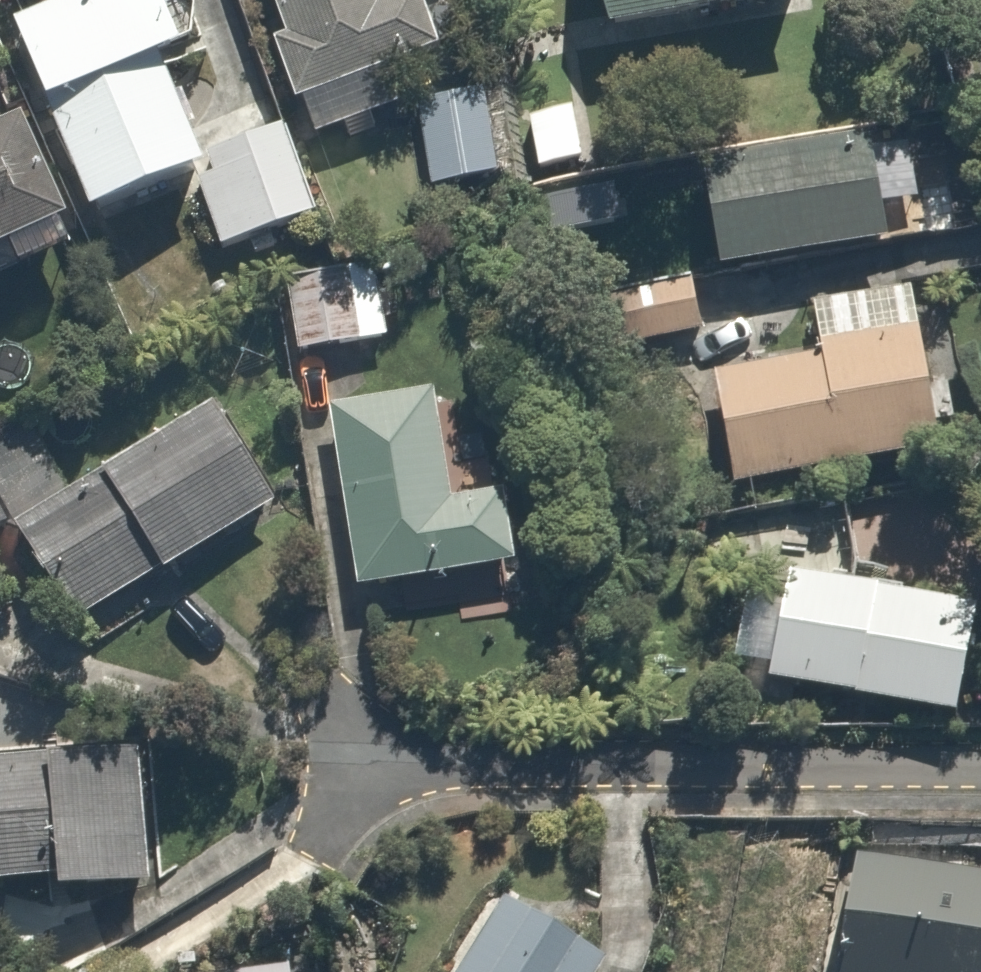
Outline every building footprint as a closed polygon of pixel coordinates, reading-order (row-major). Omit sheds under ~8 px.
[(103,215),(193,175),(216,164),(176,71),(196,63),(169,0),(96,0),(24,31),(103,215)] [(425,107),(412,71),(450,57),(429,0),(419,0),(395,9),(392,0),(276,0),(292,42),(277,47),(314,147),(425,107)] [(622,33),(776,0),(615,0),(622,33)] [(505,100),(433,100),(432,184),(504,184),(505,100)] [(577,102),(535,110),(545,169),(587,161),(577,102)] [(100,234),(40,112),(0,132),(0,263),(18,254),(26,270),(100,234)] [(923,138),(880,146),(876,124),(708,154),(730,280),(899,250),(889,197),(932,190),(923,138)] [(295,131),(216,164),(193,175),(228,256),(330,213),(295,131)] [(391,336),(372,260),(265,287),(284,363),(391,336)] [(696,276),(616,292),(627,346),(707,329),(696,276)] [(827,354),(717,373),(737,485),(947,448),(918,286),(818,304),(827,354)] [(331,416),(359,596),(365,632),(492,612),(486,576),(531,569),(520,496),(474,503),(467,453),(454,455),(445,398),(331,416)] [(18,525),(70,615),(274,499),(222,408),(71,494),(29,420),(0,436),(0,493),(18,525)] [(18,525),(0,493),(0,535),(18,525)] [(787,574),(773,690),(969,715),(980,615),(980,598),(787,574)] [(152,883),(148,752),(0,757),(0,887),(152,883)] [(842,971),(980,971),(980,870),(858,854),(842,971)] [(616,953),(512,890),(463,971),(605,971),(616,953)] [(223,971),(297,971),(295,961),(223,971)]
